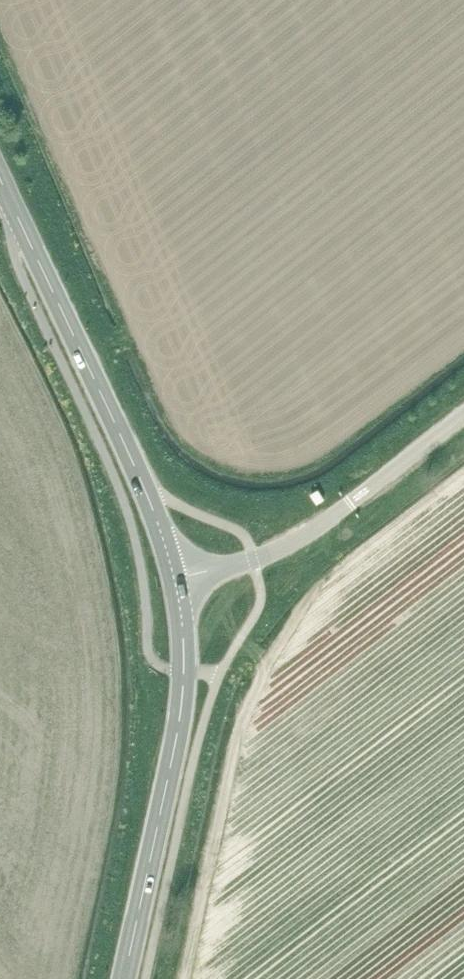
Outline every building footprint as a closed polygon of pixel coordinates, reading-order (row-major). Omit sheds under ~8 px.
[(319,490),(311,495),(317,503),(324,499),(319,490)]
